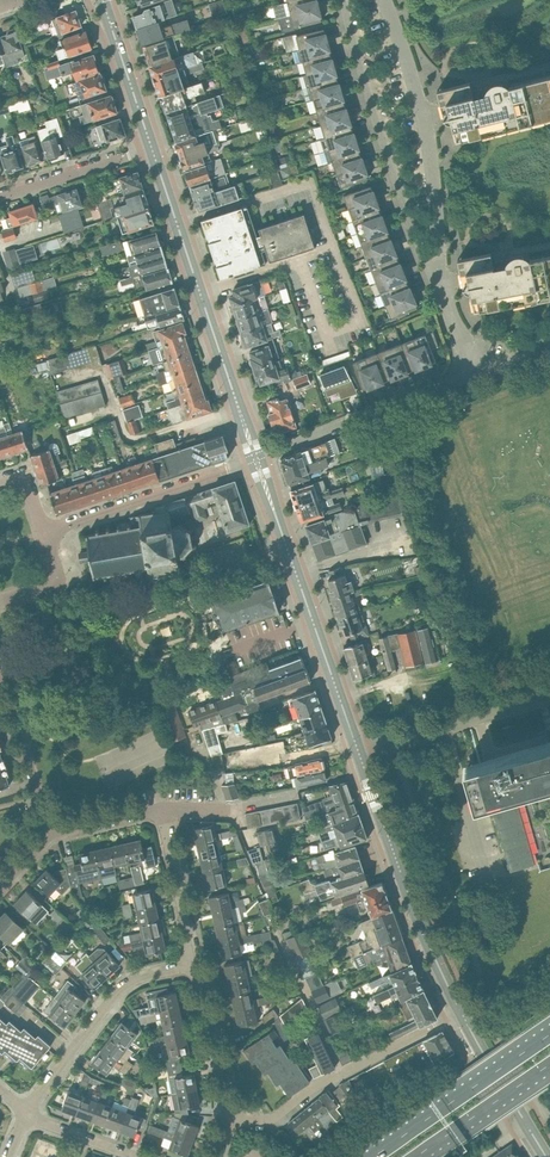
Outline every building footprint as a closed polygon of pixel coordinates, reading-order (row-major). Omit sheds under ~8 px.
[(134,15),(138,27),(164,18),(173,15),(177,14),(172,0),(171,0),(160,3),(145,9),(143,12),(134,15)] [(208,4),(213,17),(227,13),(223,0),(219,0),(208,4)] [(273,5),(276,18),(278,18),(282,17),(290,15),(319,7),(318,1),(317,1),(316,0),(295,0),(287,2),(273,5)] [(290,15),(282,17),(285,29),(289,28),(290,31),(295,30),(295,27),(321,21),(320,14),(321,13),(319,7),(290,15)] [(81,26),(81,25),(84,22),(84,19),(82,17),(78,16),(76,10),(70,12),(67,11),(65,12),(64,14),(52,18),(57,34),(81,26)] [(242,13),(234,15),(238,28),(247,25),(242,13)] [(225,26),(229,37),(226,38),(227,40),(228,40),(237,37),(238,37),(230,15),(220,19),(223,27),(225,26)] [(139,29),(137,31),(138,35),(141,35),(143,44),(155,40),(165,36),(191,28),(188,18),(167,25),(164,19),(164,18),(138,27),(139,29)] [(252,41),(247,25),(238,28),(244,43),(252,41)] [(155,42),(144,46),(151,65),(180,55),(175,40),(185,37),(183,31),(191,29),(191,28),(165,36),(166,38),(155,42)] [(0,37),(0,49),(5,48),(6,53),(2,54),(7,67),(19,62),(18,58),(25,55),(21,43),(20,41),(22,40),(20,34),(19,30),(17,31),(12,29),(8,30),(7,35),(1,37),(0,37)] [(297,36),(296,33),(283,37),(287,52),(292,50),(292,51),(299,49),(328,41),(327,35),(325,36),(324,29),(297,36)] [(91,39),(88,40),(86,33),(84,32),(59,40),(61,48),(56,49),(60,59),(91,49),(91,47),(94,46),(91,39)] [(237,37),(228,40),(231,52),(241,49),(237,37)] [(292,51),(296,63),(303,62),(330,54),(329,48),(330,48),(328,41),(299,49),(292,51)] [(248,62),(254,61),(254,60),(255,60),(251,45),(244,47),(248,62)] [(180,55),(151,65),(154,77),(154,78),(184,68),(197,64),(193,51),(180,55)] [(306,74),(335,66),(333,60),(332,61),(330,54),(303,62),(306,74)] [(59,59),(46,63),(48,69),(50,69),(53,78),(71,72),(74,81),(66,84),(66,85),(84,79),(84,77),(88,76),(88,75),(99,71),(98,69),(100,68),(100,64),(97,61),(96,61),(93,55),(75,61),(74,60),(60,65),(59,60),(59,59)] [(254,61),(248,62),(251,72),(257,70),(254,61)] [(184,68),(154,78),(156,83),(161,95),(190,85),(186,73),(187,72),(189,73),(204,68),(202,62),(197,64),(184,68)] [(337,79),(335,73),(336,72),(335,66),(306,74),(299,76),(303,89),(337,79)] [(71,102),(79,99),(106,89),(104,81),(106,81),(103,74),(101,74),(101,73),(84,79),(66,85),(71,102)] [(258,73),(252,75),(256,87),(263,86),(258,73)] [(510,85),(503,87),(502,81),(500,81),(499,80),(497,80),(495,81),(494,81),(492,82),(491,83),(489,84),(489,85),(491,90),(473,95),(470,82),(437,90),(444,117),(450,116),(456,140),(549,117),(549,75),(510,85)] [(313,99),(342,91),(340,85),(339,85),(337,79),(303,89),(306,101),(313,99)] [(190,85),(161,95),(167,113),(187,106),(198,102),(195,95),(205,91),(204,88),(209,86),(207,80),(190,85)] [(250,83),(236,88),(239,96),(253,91),(250,83)] [(344,104),(342,97),(344,97),(342,91),(313,99),(317,112),(344,104)] [(82,113),(79,114),(79,116),(82,123),(86,122),(106,115),(117,111),(115,103),(117,102),(114,95),(112,96),(112,94),(100,98),(81,105),(80,105),(82,113)] [(187,106),(167,113),(170,124),(198,115),(199,118),(208,115),(207,112),(224,106),(224,104),(223,102),(220,95),(203,101),(198,102),(187,106)] [(28,98),(16,101),(8,103),(10,111),(19,109),(19,111),(31,108),(28,98)] [(268,99),(261,101),(260,101),(261,104),(264,114),(272,111),(268,99)] [(344,104),(317,112),(321,124),(349,116),(347,110),(346,110),(344,104)] [(259,118),(256,106),(250,107),(254,119),(259,118)] [(275,117),(273,111),(272,111),(264,114),(267,122),(273,120),(274,120),(275,117)] [(198,115),(170,124),(176,142),(214,130),(222,127),(219,118),(212,121),(210,114),(199,118),(198,115)] [(324,137),(352,128),(350,122),(351,122),(349,116),(321,124),(324,137)] [(58,136),(62,135),(56,117),(45,121),(47,127),(38,129),(41,141),(42,141),(45,149),(49,161),(58,158),(57,155),(64,153),(58,136)] [(124,133),(126,132),(126,131),(126,130),(126,129),(125,128),(125,127),(124,126),(123,125),(122,126),(120,118),(96,126),(102,142),(125,134),(124,133)] [(357,140),(355,134),(354,135),(352,128),(324,137),(315,140),(319,152),(357,140)] [(214,130),(176,142),(181,155),(220,143),(219,140),(218,141),(216,136),(214,130)] [(0,146),(0,150),(3,160),(7,171),(8,171),(8,172),(11,172),(14,172),(16,169),(16,168),(23,166),(22,163),(26,161),(19,141),(15,142),(13,135),(5,137),(7,144),(0,146)] [(35,136),(19,141),(26,161),(27,165),(29,165),(29,166),(32,166),(34,165),(37,163),(36,162),(43,160),(39,149),(35,136)] [(332,162),(360,153),(358,147),(359,146),(357,140),(319,152),(323,165),(332,162)] [(220,143),(181,155),(185,169),(211,160),(208,153),(220,149),(219,145),(221,145),(220,143)] [(337,174),(365,165),(363,159),(362,159),(360,153),(332,162),(337,174)] [(289,155),(279,158),(281,164),(289,162),(291,161),(289,155)] [(206,164),(186,171),(190,185),(227,173),(228,173),(228,172),(225,173),(220,157),(205,162),(206,164)] [(272,171),(279,169),(277,165),(275,159),(269,162),(272,171)] [(281,164),(278,165),(279,168),(282,179),(285,179),(293,176),(290,165),(289,162),(281,164)] [(365,165),(337,174),(341,187),(357,182),(368,178),(366,171),(367,171),(365,165)] [(115,186),(98,192),(100,198),(101,201),(143,188),(137,172),(113,180),(115,186)] [(227,173),(190,185),(195,198),(243,183),(242,182),(231,185),(227,173)] [(243,183),(195,198),(199,211),(240,198),(247,196),(243,183)] [(376,198),(374,192),(373,193),(371,186),(344,195),(348,208),(376,198)] [(101,201),(97,202),(103,221),(114,217),(111,209),(114,208),(117,216),(118,216),(149,206),(143,188),(101,201)] [(48,194),(40,196),(44,207),(51,205),(55,204),(58,213),(82,205),(81,204),(82,204),(83,202),(82,197),(80,196),(79,196),(76,189),(49,198),(48,194)] [(353,220),(379,211),(377,205),(378,204),(376,198),(348,208),(353,220)] [(12,216),(5,218),(8,227),(12,226),(36,218),(37,219),(43,217),(42,211),(40,205),(34,207),(33,204),(10,211),(12,216)] [(257,236),(246,204),(201,219),(207,237),(208,237),(209,241),(215,261),(216,261),(217,265),(221,278),(229,275),(230,276),(232,275),(232,274),(266,263),(260,245),(264,244),(270,262),(315,247),(304,213),(259,228),(261,235),(257,236)] [(154,223),(149,206),(118,216),(123,232),(154,223)] [(78,208),(59,214),(59,215),(64,233),(84,226),(78,208)] [(379,211),(353,220),(357,233),(385,222),(383,217),(382,217),(379,211)] [(362,245),(388,235),(386,229),(387,228),(385,222),(357,233),(362,245)] [(8,227),(2,229),(3,232),(5,241),(16,237),(13,229),(12,226),(8,227)] [(342,227),(336,229),(339,239),(346,236),(342,227)] [(120,240),(106,244),(100,245),(103,255),(126,248),(128,255),(161,245),(157,231),(145,235),(123,241),(125,247),(122,246),(120,240)] [(388,235),(362,245),(366,257),(394,247),(392,241),(391,241),(388,235)] [(138,263),(164,255),(161,245),(128,255),(129,261),(130,261),(131,265),(129,266),(138,263)] [(25,247),(16,250),(20,264),(29,261),(25,247)] [(398,259),(395,253),(396,252),(394,247),(366,257),(371,270),(398,259)] [(491,252),(457,259),(463,286),(469,285),(474,310),(549,295),(549,254),(524,259),(522,254),(523,253),(521,253),(519,252),(517,253),(514,253),(513,254),(511,255),(510,256),(511,262),(493,265),(491,252)] [(167,266),(164,255),(138,263),(129,266),(132,276),(156,269),(167,266)] [(403,271),(401,265),(400,265),(398,259),(371,270),(376,282),(403,271)] [(141,273),(132,276),(133,282),(137,293),(148,289),(150,289),(172,282),(172,281),(168,268),(157,271),(143,275),(143,273),(141,273)] [(407,283),(405,277),(406,276),(403,271),(376,282),(381,294),(407,283)] [(54,277),(41,281),(44,290),(47,289),(48,289),(57,286),(54,277)] [(235,295),(230,297),(233,305),(258,297),(264,295),(265,294),(261,280),(259,281),(244,286),(233,289),(234,291),(235,295)] [(41,281),(30,284),(33,293),(44,290),(41,281)] [(413,294),(411,289),(410,289),(407,283),(381,294),(386,306),(413,294)] [(150,294),(139,298),(144,315),(158,311),(164,309),(168,308),(179,304),(174,287),(152,294),(150,294)] [(44,290),(33,293),(35,301),(50,297),(48,289),(47,289),(44,290)] [(413,294),(386,306),(391,318),(397,316),(399,320),(410,315),(409,311),(417,307),(414,301),(416,300),(413,294)] [(233,306),(232,309),(233,312),(235,313),(237,318),(268,308),(264,295),(258,297),(233,305),(233,306)] [(291,301),(287,302),(291,316),(296,315),(291,301)] [(39,303),(24,308),(29,323),(44,319),(43,318),(40,307),(39,303)] [(51,303),(40,307),(43,318),(54,314),(51,303)] [(144,315),(148,329),(161,325),(173,322),(184,318),(180,306),(169,310),(165,311),(164,309),(158,311),(144,315)] [(238,320),(236,323),(237,325),(240,326),(241,332),(271,322),(273,322),(268,308),(237,318),(238,320)] [(299,314),(294,316),(298,328),(303,326),(299,314)] [(154,332),(157,341),(154,342),(154,341),(146,343),(148,350),(185,337),(183,333),(186,332),(182,322),(154,332)] [(242,334),(241,336),(242,339),(244,340),(246,346),(258,343),(262,341),(273,337),(276,336),(274,331),(271,322),(241,332),(242,332),(242,334)] [(23,346),(19,327),(10,330),(12,341),(9,342),(14,350),(23,346)] [(424,367),(430,364),(429,363),(436,361),(431,349),(438,346),(438,347),(439,347),(433,330),(432,330),(433,331),(413,339),(424,367)] [(190,352),(185,337),(148,350),(153,364),(164,361),(190,352)] [(279,359),(280,359),(273,337),(262,341),(264,346),(250,351),(252,357),(250,357),(251,360),(249,362),(251,365),(253,366),(253,368),(279,359)] [(424,367),(413,339),(401,344),(411,370),(418,368),(418,369),(424,367)] [(102,365),(96,344),(89,347),(93,361),(92,361),(94,367),(102,365)] [(400,376),(406,374),(405,373),(411,370),(401,344),(389,348),(400,376)] [(85,364),(92,361),(93,361),(89,347),(80,349),(85,364)] [(387,380),(394,377),(394,378),(400,376),(389,348),(377,353),(387,380)] [(76,366),(85,364),(80,349),(72,352),(76,366)] [(68,369),(76,366),(72,352),(63,354),(68,369)] [(164,361),(167,370),(165,371),(165,370),(156,372),(158,379),(194,366),(190,352),(164,361)] [(376,385),(382,383),(381,382),(387,380),(377,353),(365,358),(376,385)] [(59,371),(68,369),(63,354),(55,357),(59,371)] [(51,374),(59,371),(55,357),(47,359),(51,374)] [(353,362),(363,389),(369,387),(370,388),(376,385),(365,358),(353,362)] [(122,359),(106,364),(111,378),(112,378),(119,376),(127,373),(122,359)] [(283,381),(284,383),(293,380),(292,378),(298,376),(296,369),(289,371),(288,366),(282,368),(279,359),(253,368),(257,378),(256,380),(257,384),(259,385),(266,382),(267,386),(283,381)] [(344,365),(320,374),(325,387),(327,395),(328,394),(327,390),(337,387),(338,390),(341,398),(352,393),(352,391),(351,391),(351,389),(354,388),(355,388),(350,378),(344,365)] [(168,381),(170,380),(173,390),(199,381),(194,366),(158,379),(160,385),(169,382),(168,381)] [(307,373),(298,376),(292,378),(293,380),(296,389),(311,383),(307,373)] [(119,376),(112,378),(116,392),(124,390),(119,376)] [(102,392),(98,379),(90,381),(94,394),(102,392)] [(90,381),(82,383),(86,397),(94,394),(90,381)] [(167,408),(204,396),(199,381),(173,390),(176,398),(174,399),(165,402),(167,408)] [(82,383),(74,386),(78,399),(86,397),(82,383)] [(74,386),(65,388),(70,402),(78,399),(74,386)] [(65,388),(57,391),(56,391),(61,404),(70,402),(65,388)] [(98,407),(106,405),(102,392),(94,394),(98,407)] [(132,393),(119,397),(122,408),(135,403),(132,393)] [(90,410),(98,407),(94,394),(86,397),(90,410)] [(167,408),(172,423),(183,419),(200,414),(211,410),(208,400),(205,400),(204,396),(167,408)] [(82,412),(90,410),(86,397),(78,399),(82,412)] [(291,410),(297,407),(294,399),(288,401),(287,398),(279,400),(279,398),(275,399),(275,398),(271,400),(267,402),(271,413),(269,414),(272,425),(275,424),(277,433),(296,427),(291,410)] [(74,414),(82,412),(78,399),(70,402),(74,414)] [(61,404),(64,417),(74,414),(70,402),(61,404)] [(138,405),(123,410),(127,422),(136,419),(142,417),(138,405)] [(115,419),(107,422),(112,439),(120,436),(115,419)] [(140,431),(136,419),(127,422),(130,434),(140,431)] [(4,423),(5,426),(0,427),(0,458),(14,453),(8,434),(7,430),(4,423)] [(33,426),(28,427),(32,441),(37,452),(30,455),(31,458),(35,470),(54,463),(54,464),(59,462),(61,461),(58,453),(60,452),(58,445),(57,443),(55,442),(52,442),(50,444),(49,446),(49,448),(42,451),(37,439),(33,426)] [(71,442),(96,433),(94,426),(69,434),(71,442)] [(23,430),(8,434),(14,453),(29,449),(23,430)] [(364,444),(359,430),(353,432),(357,446),(364,444)] [(369,457),(370,464),(384,462),(378,433),(364,438),(367,457),(369,457)] [(159,481),(228,458),(225,451),(227,450),(222,435),(205,441),(204,437),(196,440),(195,437),(175,444),(173,437),(155,443),(156,446),(159,456),(152,458),(159,481)] [(331,455),(330,452),(326,441),(280,458),(284,471),(326,457),(331,455)] [(144,486),(159,481),(152,458),(159,456),(156,446),(150,448),(152,454),(148,456),(149,459),(137,463),(135,456),(134,456),(144,486)] [(122,468),(129,490),(144,486),(134,456),(129,458),(131,465),(122,468)] [(321,473),(322,472),(321,468),(329,465),(326,457),(284,471),(289,485),(300,481),(316,476),(316,475),(321,473)] [(54,463),(35,470),(40,485),(59,478),(54,464),(54,463)] [(129,490),(122,468),(114,470),(112,465),(111,465),(106,467),(116,495),(129,490)] [(92,472),(94,477),(101,500),(116,495),(106,467),(92,472)] [(88,504),(101,500),(94,477),(86,480),(85,475),(85,474),(83,468),(76,470),(88,504)] [(88,504),(76,470),(72,472),(72,474),(71,474),(74,484),(67,486),(64,477),(63,477),(66,486),(74,509),(88,504)] [(399,472),(391,473),(392,487),(401,486),(399,472)] [(391,473),(380,474),(382,488),(392,487),(391,473)] [(341,488),(343,487),(330,491),(329,487),(326,488),(323,479),(291,490),(296,506),(319,499),(319,501),(343,493),(341,488)] [(138,580),(180,573),(177,556),(182,555),(184,559),(187,557),(185,554),(191,547),(195,548),(196,545),(192,544),(190,532),(194,530),(192,527),(188,530),(180,525),(181,521),(178,521),(177,525),(172,526),(171,520),(191,512),(195,523),(208,518),(205,508),(208,507),(209,504),(209,502),(216,500),(227,531),(249,524),(235,480),(152,508),(153,512),(129,517),(129,519),(131,519),(132,521),(117,524),(118,529),(110,531),(109,525),(106,526),(107,531),(99,533),(98,527),(96,527),(97,533),(86,535),(89,551),(80,553),(81,562),(91,561),(94,577),(104,575),(105,581),(107,580),(106,575),(115,573),(115,579),(118,578),(117,573),(125,572),(126,577),(137,575),(138,580)] [(66,486),(50,492),(55,507),(56,513),(59,514),(74,509),(66,486)] [(343,487),(341,488),(343,493),(319,501),(319,499),(296,506),(302,522),(313,518),(342,508),(340,501),(334,503),(332,497),(345,493),(343,487)] [(389,494),(391,500),(381,503),(338,512),(329,515),(330,517),(306,526),(312,543),(357,527),(356,522),(368,519),(413,510),(409,490),(389,494)] [(350,549),(367,543),(361,525),(369,522),(368,519),(356,522),(357,527),(312,543),(318,560),(349,549),(350,549)] [(415,567),(421,586),(431,582),(424,564),(415,567)] [(351,582),(345,566),(340,567),(329,571),(331,578),(328,580),(330,587),(328,588),(331,597),(353,590),(358,589),(355,581),(351,582)] [(203,577),(208,589),(219,585),(215,573),(203,577)] [(222,594),(210,598),(220,630),(279,611),(268,579),(244,587),(242,581),(231,585),(233,590),(222,594)] [(353,590),(331,597),(334,607),(335,609),(334,610),(336,617),(338,617),(338,618),(360,611),(357,600),(355,596),(358,595),(356,590),(353,591),(353,590)] [(358,638),(368,635),(360,611),(338,618),(341,628),(344,627),(346,634),(349,633),(352,640),(358,638)] [(430,626),(417,629),(425,663),(438,659),(433,641),(437,640),(435,629),(431,630),(430,626)] [(267,644),(267,648),(289,648),(288,629),(260,630),(261,644),(267,644)] [(424,662),(416,629),(398,633),(379,638),(387,670),(396,668),(392,650),(402,647),(406,666),(424,662)] [(355,643),(344,647),(348,662),(349,665),(354,679),(356,683),(362,681),(361,676),(372,673),(373,675),(376,674),(374,667),(370,668),(368,662),(362,641),(355,643)] [(229,675),(229,676),(219,680),(222,689),(222,688),(223,690),(222,691),(221,695),(222,699),(189,710),(195,726),(201,724),(202,729),(225,723),(239,720),(235,711),(246,707),(248,713),(260,708),(258,700),(310,681),(306,668),(305,668),(301,657),(269,669),(267,661),(235,674),(235,673),(229,675)] [(322,710),(315,689),(288,699),(291,706),(295,705),(299,718),(322,710)] [(174,703),(159,708),(166,726),(171,741),(186,736),(183,728),(179,719),(174,703)] [(289,743),(284,744),(286,752),(296,750),(314,746),(318,745),(332,743),(331,737),(322,710),(299,718),(304,731),(288,736),(288,739),(289,743)] [(211,754),(222,752),(217,733),(227,730),(225,723),(202,729),(208,746),(211,754)] [(283,740),(266,744),(267,755),(268,755),(269,755),(270,755),(278,754),(280,767),(295,765),(319,760),(322,759),(318,745),(314,746),(296,750),(286,752),(284,744),(283,740)] [(463,765),(474,803),(490,799),(510,870),(537,863),(540,869),(549,866),(549,741),(463,765)] [(211,754),(211,755),(216,769),(224,767),(221,753),(222,753),(222,752),(211,754)] [(9,786),(6,776),(9,775),(4,757),(1,758),(0,753),(0,788),(9,786)] [(324,770),(322,759),(319,760),(295,765),(288,767),(290,777),(294,777),(324,770)] [(294,777),(296,787),(327,780),(324,770),(294,777)] [(234,783),(233,772),(225,773),(226,784),(234,783)] [(323,800),(302,807),(305,814),(315,810),(317,816),(337,809),(336,806),(354,800),(347,781),(329,785),(334,801),(325,804),(323,800)] [(227,799),(228,799),(239,797),(234,784),(234,783),(226,784),(222,785),(227,799)] [(337,809),(317,816),(321,828),(359,813),(354,800),(336,806),(337,809)] [(293,819),(300,818),(297,803),(290,804),(293,819)] [(290,804),(282,806),(285,821),(293,819),(290,804)] [(278,822),(285,821),(282,806),(275,807),(278,822)] [(271,823),(278,822),(275,807),(268,809),(271,823)] [(268,809),(260,810),(263,825),(271,823),(268,809)] [(255,827),(263,825),(260,810),(253,812),(255,827)] [(253,812),(245,813),(248,828),(255,827),(253,812)] [(363,825),(359,813),(321,828),(317,830),(321,841),(363,825)] [(215,822),(206,821),(201,821),(200,827),(193,828),(197,844),(216,840),(221,838),(221,839),(230,837),(229,836),(222,838),(222,837),(223,836),(222,832),(215,833),(212,822),(215,822)] [(363,825),(321,841),(325,850),(335,846),(336,850),(341,848),(367,839),(363,825)] [(272,827),(257,832),(261,845),(276,841),(272,827)] [(238,836),(233,837),(236,851),(243,849),(238,837),(238,836)] [(141,839),(125,843),(129,862),(133,861),(144,858),(146,865),(155,863),(155,866),(156,866),(151,846),(143,848),(141,839)] [(200,859),(220,855),(216,840),(197,844),(200,859)] [(129,862),(125,843),(110,846),(115,865),(129,862)] [(322,854),(317,855),(320,863),(322,869),(323,869),(359,858),(355,845),(344,849),(334,852),(333,849),(329,850),(329,852),(322,854)] [(95,850),(101,877),(101,878),(117,874),(115,865),(110,846),(95,850)] [(259,846),(247,850),(250,859),(252,863),(255,862),(263,860),(259,846)] [(95,850),(79,853),(82,863),(74,865),(74,866),(68,868),(67,866),(66,867),(67,868),(71,885),(73,891),(73,892),(77,897),(78,897),(81,896),(78,882),(101,877),(95,850)] [(204,874),(223,870),(220,855),(200,859),(204,874)] [(247,857),(237,860),(239,867),(250,865),(250,864),(247,859),(247,857)] [(363,871),(363,870),(359,858),(323,869),(327,880),(329,879),(330,881),(338,879),(337,877),(341,876),(342,877),(363,871)] [(265,859),(255,862),(259,874),(259,875),(278,869),(274,869),(268,871),(265,859)] [(130,867),(132,874),(140,872),(139,865),(130,867)] [(47,869),(35,881),(44,890),(49,894),(54,889),(61,896),(71,885),(67,868),(57,870),(56,869),(52,874),(47,869)] [(264,885),(281,879),(278,869),(259,875),(264,885)] [(223,870),(204,874),(207,889),(226,885),(223,870)] [(341,876),(337,877),(338,879),(330,881),(329,879),(327,880),(314,884),(310,882),(309,878),(301,881),(305,893),(317,889),(321,899),(335,895),(336,895),(367,884),(369,884),(368,881),(369,881),(370,879),(368,875),(366,874),(365,875),(363,871),(342,877),(341,876)] [(133,877),(117,881),(119,890),(135,886),(133,877)] [(281,879),(264,885),(269,897),(276,894),(275,891),(275,890),(272,883),(281,880),(281,879)] [(371,917),(392,909),(382,882),(371,886),(331,899),(333,906),(343,902),(344,905),(357,901),(361,911),(368,908),(371,917)] [(112,894),(110,885),(103,887),(105,896),(112,894)] [(136,909),(156,904),(152,888),(132,893),(136,909)] [(26,891),(14,904),(29,918),(34,923),(46,910),(41,905),(26,891)] [(209,896),(212,912),(231,907),(228,892),(209,896)] [(276,894),(269,897),(260,902),(265,915),(275,911),(272,902),(279,899),(276,894),(277,894),(276,894)] [(130,903),(122,905),(123,912),(132,910),(130,903)] [(140,923),(159,919),(156,904),(136,909),(140,923)] [(216,927),(235,923),(231,907),(212,912),(216,927)] [(52,916),(50,919),(51,920),(67,935),(74,927),(55,909),(50,914),(52,916)] [(392,909),(371,917),(361,921),(361,922),(359,927),(363,929),(365,935),(363,939),(347,946),(352,958),(363,953),(402,937),(392,909)] [(6,912),(0,919),(0,933),(8,941),(22,927),(6,912)] [(159,919),(140,923),(142,932),(143,939),(162,934),(161,929),(165,928),(162,918),(159,919)] [(235,923),(216,927),(219,941),(238,937),(246,935),(242,921),(235,923)] [(110,939),(105,933),(100,926),(94,931),(104,944),(110,939)] [(252,934),(245,936),(243,936),(244,943),(253,941),(253,943),(272,939),(270,931),(252,935),(252,934)] [(128,935),(121,937),(121,939),(123,944),(138,940),(143,939),(142,932),(136,934),(128,936),(128,935)] [(303,932),(287,939),(295,959),(296,958),(309,952),(312,951),(303,932)] [(123,944),(119,944),(124,951),(132,949),(132,950),(145,947),(147,954),(166,950),(162,934),(143,939),(138,940),(123,944)] [(238,937),(219,941),(223,958),(242,953),(238,937)] [(368,963),(375,960),(386,956),(406,948),(402,937),(363,953),(368,963)] [(98,947),(89,955),(94,962),(107,976),(119,965),(107,951),(104,948),(98,947)] [(406,948),(386,956),(375,960),(368,963),(368,964),(375,960),(377,965),(383,963),(382,961),(387,959),(392,973),(411,963),(406,948)] [(55,962),(61,968),(67,962),(54,949),(48,956),(55,962)] [(19,960),(32,972),(39,965),(26,952),(19,960)] [(81,959),(75,965),(94,987),(107,976),(94,962),(89,955),(86,952),(80,958),(81,959)] [(61,968),(55,962),(48,956),(42,962),(56,974),(61,968)] [(247,976),(247,975),(252,974),(249,959),(243,960),(224,965),(228,980),(247,976)] [(271,970),(268,971),(284,968),(285,967),(283,959),(277,960),(269,962),(271,970)] [(16,989),(28,976),(29,976),(32,972),(19,960),(15,964),(23,972),(11,985),(16,989)] [(392,973),(369,983),(372,988),(381,984),(384,991),(417,975),(416,973),(411,963),(392,973)] [(286,972),(284,968),(268,971),(270,979),(286,975),(286,972)] [(318,972),(307,977),(305,977),(311,990),(323,984),(318,972)] [(417,975),(390,987),(384,991),(374,995),(376,1000),(379,1001),(381,1000),(384,1008),(399,1001),(401,1000),(424,989),(423,989),(418,979),(419,979),(417,975)] [(27,1006),(28,1006),(25,1003),(30,997),(31,997),(26,993),(35,983),(28,976),(16,989),(12,994),(27,1006)] [(228,980),(231,995),(250,991),(247,976),(228,980)] [(323,984),(311,990),(317,1003),(318,1002),(336,994),(334,988),(340,985),(337,978),(323,984)] [(68,979),(54,997),(58,1001),(74,1013),(85,1000),(75,992),(73,991),(77,986),(68,979)] [(0,997),(0,999),(4,1003),(12,994),(16,989),(11,985),(0,997)] [(167,987),(146,992),(149,1006),(151,1013),(160,1011),(179,1007),(176,992),(169,993),(167,987)] [(424,989),(401,1000),(399,1001),(407,1018),(408,1018),(409,1020),(416,1017),(417,1019),(389,1033),(392,1040),(438,1017),(424,989)] [(231,995),(235,1010),(271,1002),(270,995),(252,999),(250,991),(231,995)] [(5,1004),(15,1013),(19,1016),(27,1006),(12,994),(4,1003),(0,999),(0,1007),(1,1008),(5,1004)] [(54,997),(44,1011),(65,1026),(74,1013),(58,1001),(54,997)] [(336,997),(318,1005),(324,1019),(342,1011),(336,997)] [(285,1025),(307,1008),(300,999),(280,1015),(282,1020),(285,1025)] [(253,1006),(235,1010),(238,1026),(241,1025),(241,1028),(251,1026),(250,1023),(257,1022),(253,1006)] [(183,1022),(179,1007),(160,1011),(163,1027),(183,1022)] [(139,1008),(133,1010),(136,1015),(137,1016),(140,1016),(141,1015),(139,1008)] [(278,1015),(274,1008),(262,1017),(266,1024),(278,1015)] [(324,1019),(330,1034),(349,1025),(343,1010),(342,1011),(324,1019)] [(141,1015),(140,1016),(141,1024),(149,1022),(147,1014),(141,1015)] [(111,1035),(126,1046),(137,1033),(129,1027),(135,1020),(132,1015),(125,1024),(122,1022),(111,1035)] [(49,1048),(51,1045),(38,1034),(36,1037),(24,1027),(22,1030),(10,1020),(7,1022),(0,1016),(0,1045),(12,1055),(15,1052),(27,1062),(29,1059),(35,1064),(49,1048)] [(291,1037),(282,1020),(275,1024),(284,1040),(291,1037)] [(152,1038),(153,1044),(186,1037),(183,1022),(163,1027),(165,1035),(152,1038)] [(274,1029),(243,1049),(249,1057),(252,1055),(256,1061),(261,1068),(264,1066),(268,1071),(273,1079),(276,1077),(280,1082),(285,1090),(288,1087),(292,1093),(310,1082),(309,1080),(304,1073),(301,1075),(292,1062),(289,1064),(280,1051),(277,1054),(268,1041),(271,1039),(272,1039),(278,1035),(274,1029)] [(318,1031),(307,1037),(321,1067),(318,1068),(321,1074),(324,1072),(335,1067),(318,1031)] [(439,1032),(384,1061),(388,1068),(407,1058),(415,1073),(453,1052),(454,1052),(443,1033),(440,1032),(439,1032)] [(102,1049),(116,1060),(129,1070),(133,1064),(127,1060),(133,1052),(126,1046),(111,1035),(102,1049)] [(153,1046),(146,1047),(146,1049),(147,1052),(149,1052),(148,1049),(155,1048),(155,1051),(163,1049),(165,1058),(170,1057),(178,1055),(180,1055),(189,1053),(186,1037),(153,1044),(153,1046)] [(126,1075),(129,1070),(116,1060),(102,1049),(91,1062),(106,1073),(113,1065),(126,1075)] [(138,1051),(137,1051),(139,1055),(142,1070),(151,1068),(147,1052),(146,1049),(138,1051)] [(169,1078),(183,1075),(181,1065),(167,1068),(169,1078)] [(84,1071),(80,1084),(86,1086),(88,1081),(90,1076),(84,1071)] [(171,1093),(197,1088),(194,1073),(183,1075),(169,1078),(171,1093)] [(90,1076),(88,1081),(102,1087),(104,1082),(90,1076)] [(124,1076),(121,1084),(135,1089),(138,1081),(124,1076)] [(349,1079),(338,1085),(357,1107),(349,1096),(355,1092),(349,1079)] [(154,1096),(158,1096),(156,1086),(146,1089),(153,1096),(154,1096)] [(109,1091),(103,1088),(100,1096),(106,1099),(109,1091)] [(171,1093),(172,1100),(174,1109),(200,1104),(197,1088),(171,1093)] [(83,1096),(68,1090),(61,1109),(76,1114),(83,1096)] [(320,1108),(325,1113),(328,1110),(337,1121),(343,1116),(336,1108),(340,1105),(328,1090),(318,1098),(324,1105),(320,1108)] [(99,1096),(94,1093),(93,1093),(91,1099),(83,1096),(76,1114),(91,1120),(99,1096)] [(350,1113),(357,1107),(346,1094),(339,1100),(347,1109),(350,1113)] [(98,1101),(100,1096),(99,1096),(91,1120),(105,1125),(112,1106),(98,1101)] [(131,1099),(120,1130),(135,1136),(139,1125),(143,1126),(146,1119),(134,1114),(139,1099),(132,1096),(131,1099)] [(389,1096),(373,1106),(377,1112),(393,1101),(389,1096)] [(112,1106),(105,1125),(120,1130),(131,1099),(125,1097),(122,1104),(123,1104),(121,1110),(112,1106)] [(318,1098),(308,1106),(319,1118),(327,1128),(327,1129),(337,1121),(328,1110),(325,1113),(320,1108),(324,1105),(318,1098)] [(159,1112),(161,1105),(156,1103),(153,1110),(159,1112)] [(317,1136),(327,1128),(319,1118),(308,1106),(299,1113),(309,1126),(317,1136)] [(324,1144),(317,1136),(309,1126),(299,1113),(289,1121),(299,1134),(304,1130),(313,1140),(318,1148),(324,1144)] [(173,1116),(168,1131),(170,1132),(170,1131),(193,1140),(198,1125),(187,1121),(180,1118),(175,1117),(173,1116)] [(193,1140),(170,1131),(170,1132),(168,1131),(150,1124),(148,1131),(172,1140),(169,1148),(187,1155),(193,1140)] [(519,1156),(511,1144),(492,1156),(517,1156),(519,1156)]
